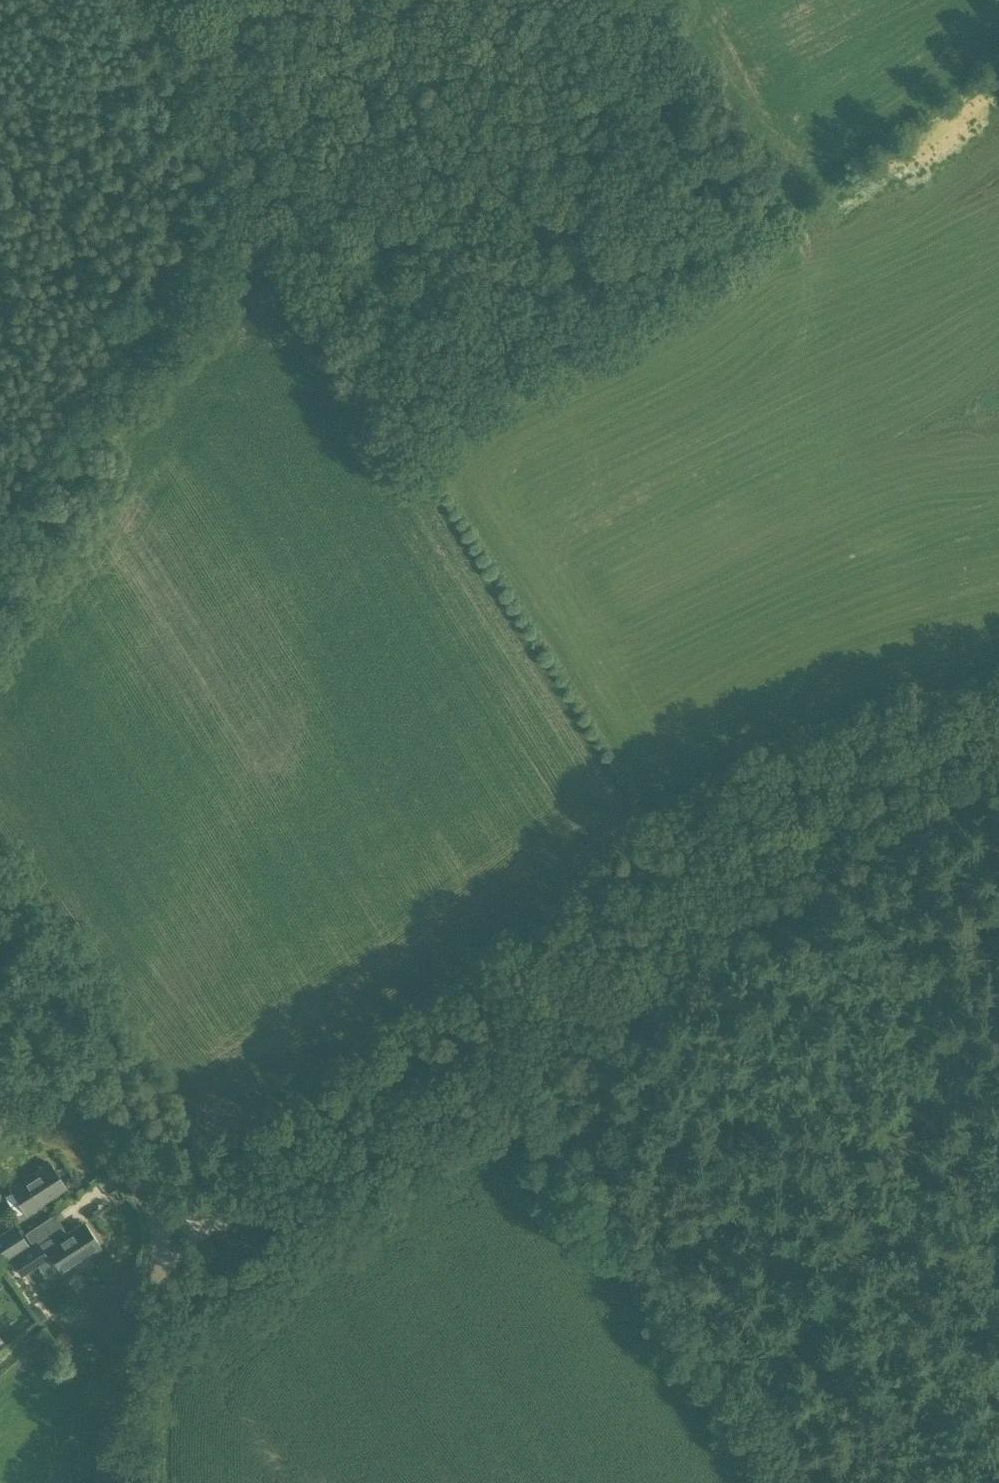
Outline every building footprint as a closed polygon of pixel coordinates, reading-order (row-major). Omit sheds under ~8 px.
[(26,1213),(40,1205),(65,1189),(49,1163),(10,1188),(26,1213)] [(56,1216),(37,1229),(44,1240),(56,1233),(60,1240),(68,1235),(56,1216)] [(20,1276),(50,1256),(60,1271),(99,1246),(84,1224),(68,1235),(60,1240),(56,1233),(44,1240),(37,1229),(26,1236),(33,1247),(10,1262),(20,1276)] [(27,1246),(14,1226),(0,1234),(0,1263),(27,1246)] [(39,1305),(31,1311),(41,1324),(49,1318),(39,1305)]
